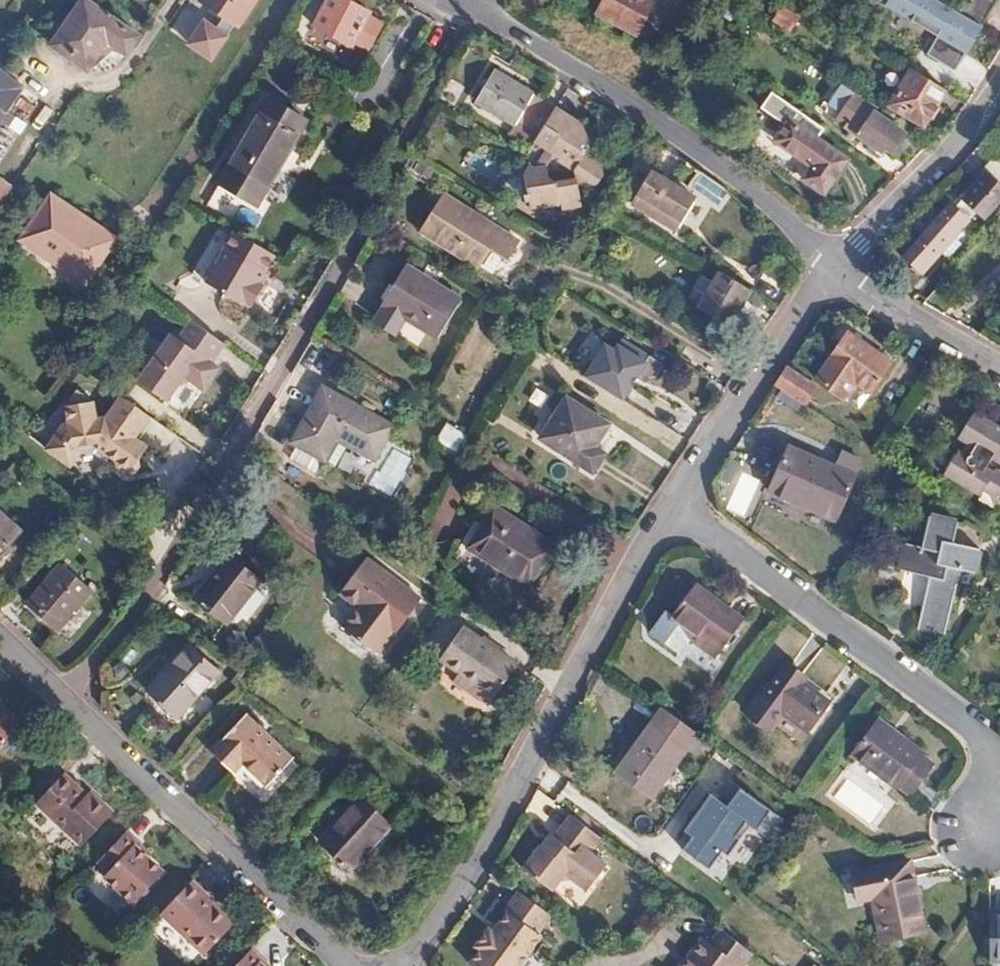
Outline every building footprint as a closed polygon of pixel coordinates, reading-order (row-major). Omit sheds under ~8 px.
[(145,34),(93,0),(89,0),(58,46),(95,70),(114,41),(132,53),(145,34)] [(263,0),(209,0),(207,4),(245,28),(263,0)] [(378,13),(356,0),(336,0),(322,25),(359,46),(378,13)] [(597,12),(636,32),(653,0),(603,0),(597,12)] [(979,26),(956,12),(936,0),(888,0),(885,5),(936,36),(926,54),(954,71),(981,27),(979,26)] [(956,12),(979,26),(995,0),(963,0),(956,12)] [(171,21),(183,36),(207,18),(196,2),(171,21)] [(796,15),(781,7),(772,20),(787,29),(796,15)] [(233,36),(207,18),(190,44),(216,62),(233,36)] [(868,43),(862,51),(880,62),(886,53),(868,43)] [(16,116),(32,91),(2,66),(0,65),(0,104),(16,116)] [(944,88),(910,68),(888,103),(905,114),(910,107),(926,118),(944,88)] [(547,125),(559,106),(510,76),(492,106),(532,131),(538,120),(547,125)] [(842,85),(824,112),(868,143),(879,150),(883,146),(888,150),(901,132),(872,111),(874,106),(842,85)] [(786,125),(775,140),(810,166),(803,179),(823,194),(847,160),(816,138),(823,127),(771,91),(760,106),(786,125)] [(314,113),(277,92),(229,175),(267,197),(314,113)] [(16,116),(0,104),(0,139),(16,116)] [(562,109),(542,143),(556,151),(546,167),(538,163),(532,172),(541,211),(569,205),(570,210),(591,207),(588,185),(595,184),(596,190),(605,189),(616,174),(614,164),(603,159),(599,160),(595,145),(581,143),(579,130),(585,129),(588,125),(562,109)] [(868,143),(864,149),(874,157),(879,150),(868,143)] [(993,156),(962,190),(965,193),(954,205),(952,206),(965,219),(967,217),(969,219),(976,211),(982,217),(999,198),(999,162),(993,156)] [(716,209),(705,201),(671,180),(652,212),(696,241),(716,209)] [(19,194),(0,181),(0,223),(19,194)] [(483,266),(495,247),(510,257),(523,236),(448,189),(423,230),(483,266)] [(954,205),(949,200),(900,254),(918,270),(965,219),(952,206),(954,205)] [(96,284),(122,245),(57,203),(28,246),(62,267),(64,264),(96,284)] [(205,276),(231,236),(219,228),(193,268),(205,276)] [(272,284),(267,281),(283,253),(242,231),(226,260),(221,261),(214,275),(215,281),(214,283),(255,305),(256,303),(261,305),(272,284)] [(454,316),(465,299),(411,263),(399,281),(454,316)] [(454,316),(399,281),(387,299),(388,299),(377,316),(400,332),(411,315),(441,335),(454,316)] [(721,320),(749,337),(769,304),(742,287),(721,320)] [(408,323),(401,336),(419,345),(426,332),(408,323)] [(199,387),(212,397),(223,382),(215,377),(221,369),(234,350),(200,327),(187,345),(180,339),(172,351),(169,349),(151,372),(155,375),(146,387),(175,408),(188,388),(199,387)] [(620,347),(611,341),(588,376),(629,403),(657,362),(624,341),(620,347)] [(844,368),(847,371),(831,391),(858,412),(871,397),(884,407),(907,379),(862,346),(844,368)] [(809,407),(823,388),(791,366),(778,385),(784,390),(805,403),(809,407)] [(229,375),(221,369),(215,377),(223,382),(229,375)] [(378,463),(397,429),(323,389),(293,445),(328,463),(339,442),(378,463)] [(784,390),(779,398),(800,412),(805,403),(784,390)] [(158,455),(149,449),(164,428),(132,404),(116,426),(106,428),(102,410),(85,400),(74,416),(78,434),(64,437),(65,445),(56,459),(85,478),(89,470),(88,456),(105,455),(125,469),(126,475),(137,484),(144,483),(150,475),(149,468),(158,455)] [(575,403),(550,442),(591,467),(604,446),(615,429),(575,403)] [(838,523),(865,459),(846,451),(839,466),(790,445),(769,494),(838,523)] [(604,446),(591,467),(604,476),(618,456),(604,446)] [(39,484),(46,476),(31,463),(24,471),(39,484)] [(988,493),(999,501),(999,473),(988,493)] [(560,543),(494,505),(470,546),(535,585),(560,543)] [(913,576),(942,582),(931,635),(961,642),(975,575),(990,578),(995,552),(966,546),(970,528),(940,522),(933,553),(919,550),(913,576)] [(21,550),(0,530),(0,572),(21,550)] [(269,586),(238,562),(206,608),(236,631),(269,586)] [(106,596),(76,568),(42,606),(72,633),(106,596)] [(347,604),(368,619),(354,640),(389,662),(403,641),(406,643),(429,608),(372,568),(347,604)] [(707,592),(685,622),(715,644),(710,651),(728,665),(756,627),(707,592)] [(482,698),(498,710),(526,670),(477,635),(454,668),(487,691),(482,698)] [(227,679),(198,655),(159,703),(187,727),(227,679)] [(819,682),(800,669),(784,691),(775,704),(769,700),(759,714),(764,719),(762,721),(766,724),(765,729),(772,734),(777,733),(780,735),(793,716),(820,736),(842,707),(815,688),(819,682)] [(778,687),(769,700),(775,704),(784,691),(778,687)] [(5,753),(31,725),(0,697),(0,749),(5,753)] [(626,780),(662,806),(709,739),(672,713),(626,780)] [(281,793),(305,768),(260,721),(224,756),(244,777),(255,767),(281,793)] [(923,800),(945,771),(931,760),(933,759),(892,727),(865,759),(910,793),(912,791),(923,800)] [(115,803),(107,811),(96,800),(75,778),(48,805),(92,847),(126,814),(115,803)] [(795,824),(741,786),(728,804),(722,800),(699,832),(707,838),(695,856),(721,874),(734,857),(740,861),(762,830),(781,844),(795,824)] [(96,800),(107,811),(115,803),(104,792),(96,800)] [(401,830),(370,803),(331,846),(361,874),(401,830)] [(613,848),(586,828),(570,848),(560,861),(556,858),(554,856),(535,879),(566,902),(573,892),(587,891),(600,901),(619,877),(601,863),(613,848)] [(148,910),(178,879),(163,865),(150,853),(156,847),(142,833),(112,864),(126,879),(121,883),(148,910)] [(560,861),(570,848),(566,845),(556,858),(560,861)] [(163,865),(168,859),(156,847),(150,853),(163,865)] [(882,902),(892,944),(933,936),(918,865),(861,877),(868,905),(882,902)] [(218,900),(222,896),(209,883),(178,916),(220,958),(247,928),(218,900)] [(552,944),(565,928),(531,902),(517,919),(521,923),(507,940),(501,936),(486,954),(493,961),(489,965),(544,965),(558,948),(552,944)] [(735,940),(725,953),(717,947),(703,965),(765,965),(767,964),(735,940)] [(271,953),(258,965),(284,965),(271,953)]
